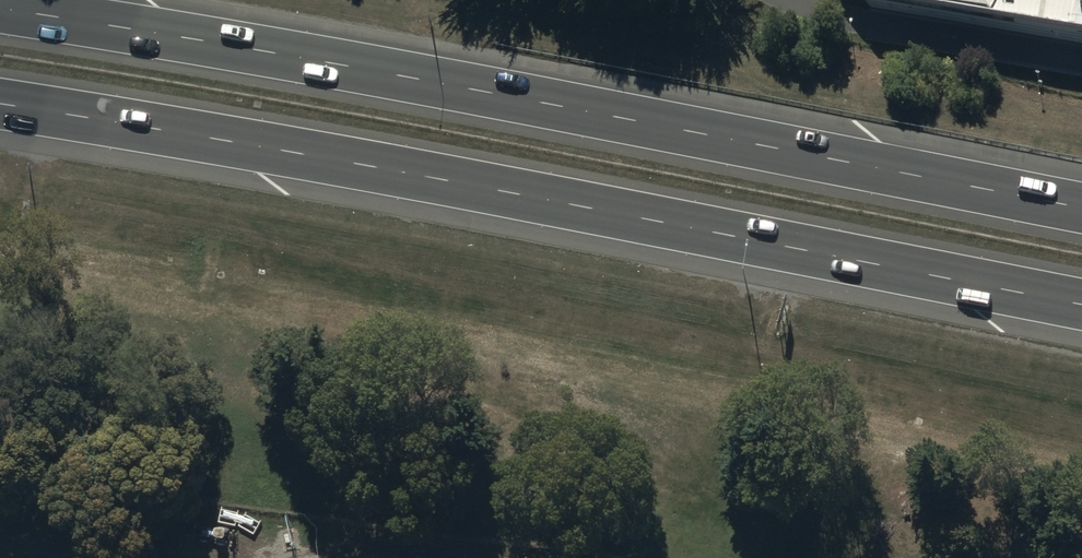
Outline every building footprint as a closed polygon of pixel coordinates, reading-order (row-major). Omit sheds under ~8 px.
[(869,10),(1081,46),(1081,0),(861,0),(869,10)]
